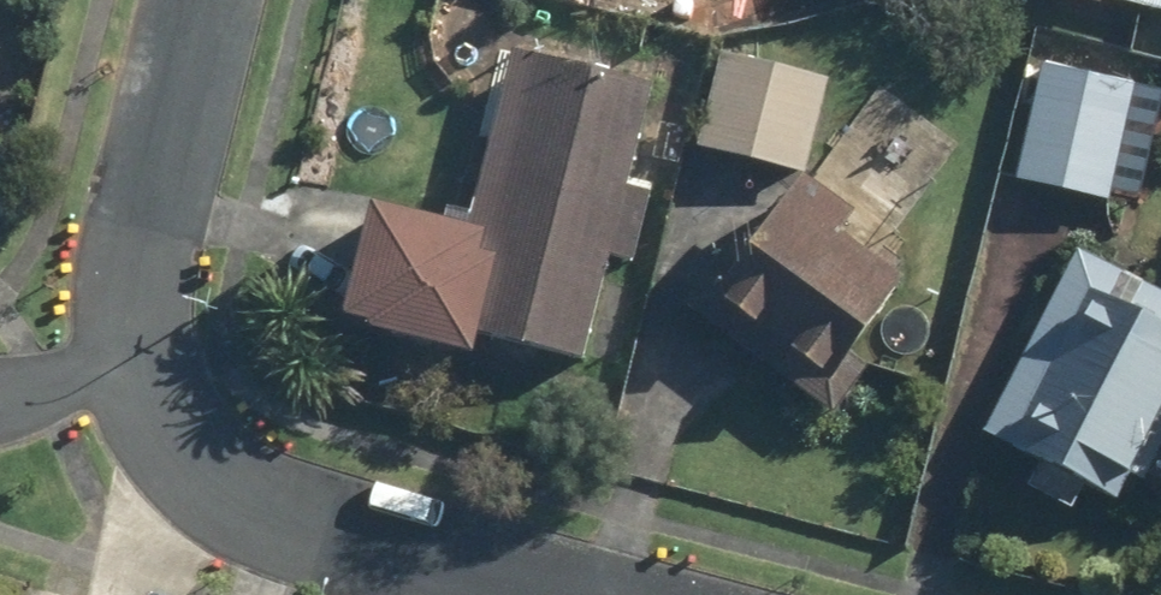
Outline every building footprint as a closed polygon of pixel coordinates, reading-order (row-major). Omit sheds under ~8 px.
[(1160,18),(1160,0),(1092,0),(1160,18)] [(654,85),(519,52),(474,239),(378,216),(353,318),(383,325),(379,341),(480,366),(486,340),(589,365),(615,259),(637,265),(654,196),(629,190),(654,85)] [(831,79),(725,55),(703,153),(810,176),(831,79)] [(1142,82),(1044,62),(1020,184),(1118,204),(1142,82)] [(865,222),(809,184),(729,302),(847,382),(914,282),(852,240),(865,222)] [(1082,251),(988,439),(1075,483),(1088,458),(1141,485),(1160,445),(1160,290),(1082,251)]
